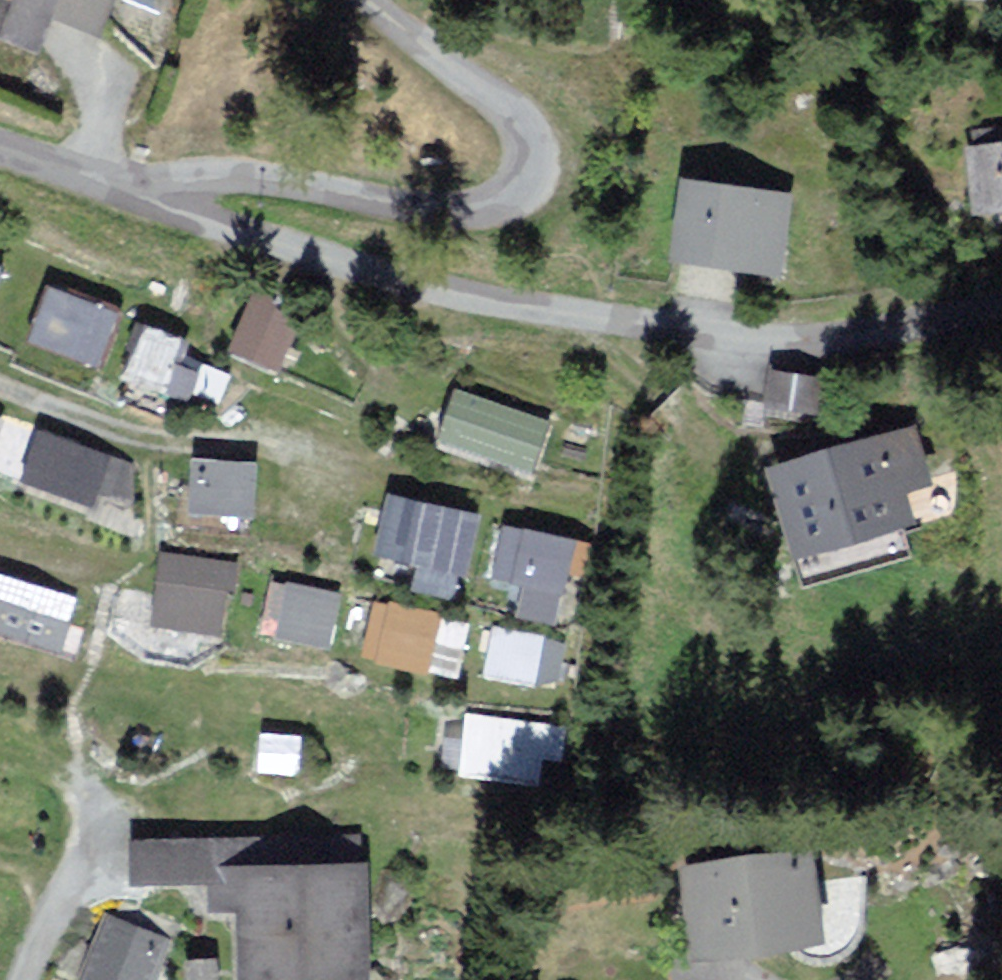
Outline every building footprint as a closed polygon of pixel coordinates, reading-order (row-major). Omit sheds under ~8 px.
[(106,0),(0,0),(0,28),(33,41),(47,7),(96,27),(106,0)] [(966,141),(975,211),(1001,208),(1001,137),(966,141)] [(788,191),(683,180),(674,261),(779,273),(788,191)] [(31,334),(104,359),(123,303),(50,279),(31,334)] [(277,380),(301,324),(255,304),(231,360),(277,380)] [(147,316),(127,369),(176,388),(196,335),(147,316)] [(822,421),(827,381),(772,375),(767,414),(822,421)] [(556,434),(464,400),(445,451),(537,485),(556,434)] [(8,411),(0,408),(0,431),(8,411)] [(930,479),(912,422),(766,467),(794,559),(915,521),(904,487),(930,479)] [(46,423),(28,469),(120,505),(138,459),(46,423)] [(193,452),(191,506),(258,507),(259,454),(193,452)] [(468,567),(483,506),(392,483),(377,544),(468,567)] [(495,571),(535,579),(529,608),(562,615),(579,532),(506,517),(495,571)] [(162,544),(153,616),(229,624),(237,553),(162,544)] [(81,587),(0,571),(0,627),(71,641),(81,587)] [(344,587),(281,574),(269,627),(333,641),(344,587)] [(430,667),(446,608),(379,590),(363,649),(430,667)] [(498,623),(487,667),(538,679),(548,635),(498,623)] [(466,711),(462,771),(555,777),(559,717),(466,711)] [(358,837),(133,845),(134,878),(207,876),(207,904),(241,903),(244,979),(363,979),(358,837)] [(826,936),(813,844),(678,863),(692,955),(826,936)] [(169,940),(107,915),(81,979),(152,979),(169,940)]
